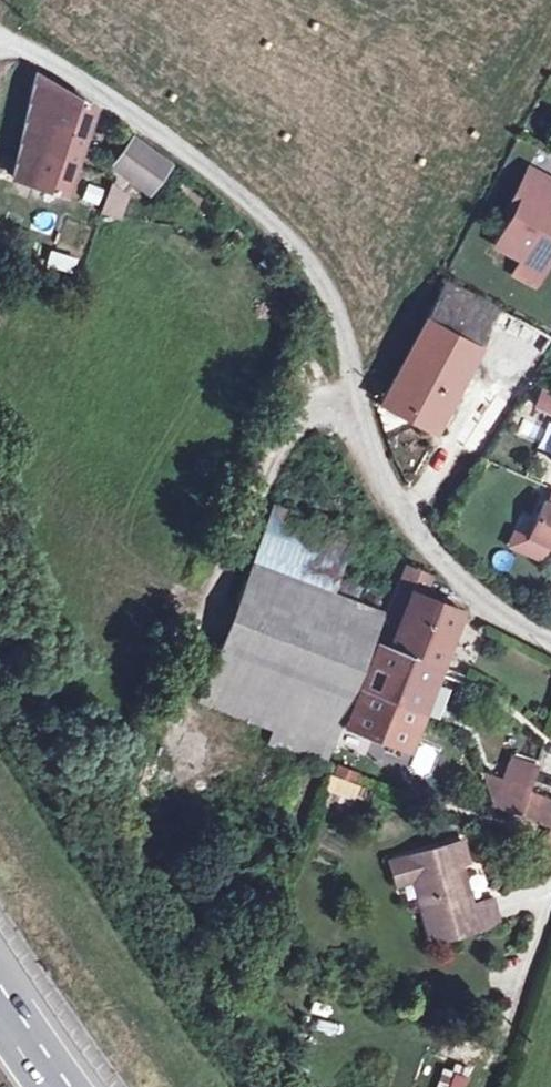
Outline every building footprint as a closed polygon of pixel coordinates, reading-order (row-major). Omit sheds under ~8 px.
[(35,73),(16,174),(64,190),(92,105),(35,73)] [(114,163),(152,188),(172,159),(134,133),(114,163)] [(510,187),(516,190),(508,207),(492,237),(525,254),(528,247),(538,245),(544,248),(550,236),(550,207),(534,198),(538,190),(544,194),(550,181),(550,177),(524,162),(510,187)] [(99,204),(104,187),(87,182),(82,200),(99,204)] [(502,204),(508,207),(516,190),(510,187),(502,204)] [(528,247),(525,254),(538,261),(544,248),(538,245),(528,247)] [(49,249),(45,266),(74,274),(78,257),(49,249)] [(477,347),(498,306),(447,278),(384,401),(434,428),(477,347)] [(546,332),(498,306),(477,347),(526,373),(546,332)] [(539,497),(522,539),(550,551),(550,502),(539,497)] [(271,508),(251,562),(334,595),(353,538),(271,508)] [(374,611),(334,595),(251,562),(205,685),(328,729),(374,611)] [(407,566),(344,724),(406,747),(461,608),(423,594),(431,575),(407,566)] [(316,760),(328,729),(205,685),(198,704),(277,734),(273,746),(316,760)] [(507,754),(500,776),(527,785),(535,763),(507,754)] [(322,789),(351,803),(364,776),(335,762),(322,789)] [(500,776),(482,770),(492,803),(500,776)] [(526,789),(527,785),(500,776),(492,803),(518,813),(526,789)] [(530,817),(538,793),(526,789),(518,813),(530,817)] [(538,793),(530,817),(550,824),(550,797),(538,793)] [(459,835),(407,850),(414,872),(434,936),(479,922),(472,898),(459,853),(465,852),(459,835)] [(405,874),(414,872),(407,850),(400,852),(405,874)] [(492,892),(472,898),(479,922),(499,916),(492,892)] [(465,1070),(440,1064),(435,1086),(462,1086),(465,1070)]
